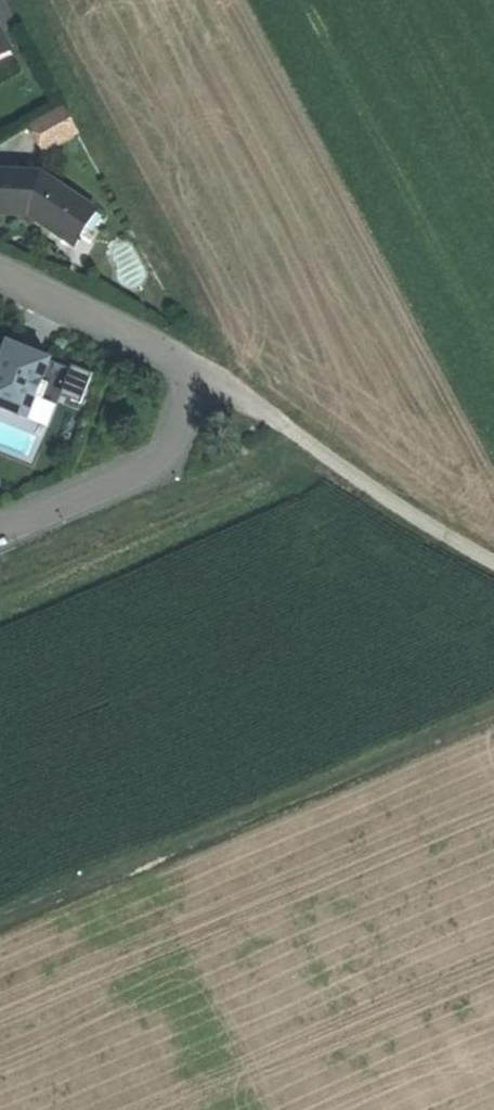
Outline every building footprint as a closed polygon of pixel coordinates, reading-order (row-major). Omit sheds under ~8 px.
[(18,25),(5,0),(0,0),(0,32),(1,34),(18,25)] [(0,32),(0,54),(9,49),(1,34),(0,32)] [(76,133),(63,109),(31,127),(43,151),(76,133)] [(0,171),(0,214),(25,217),(42,228),(73,248),(96,212),(41,174),(0,171)] [(0,365),(0,409),(5,411),(28,420),(37,399),(43,383),(51,362),(8,344),(0,365)] [(57,394),(82,402),(92,372),(67,364),(57,394)] [(49,386),(43,383),(37,399),(43,401),(49,386)]
